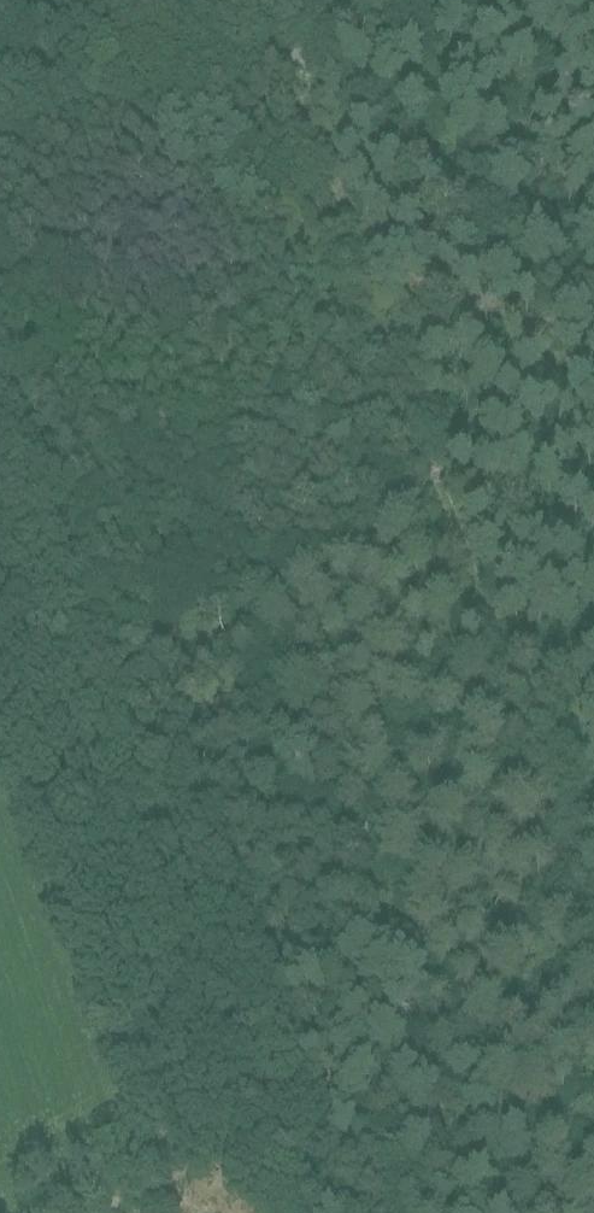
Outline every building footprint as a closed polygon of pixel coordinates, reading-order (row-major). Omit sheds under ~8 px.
[(184,12),(205,0),(177,0),(184,12)]
